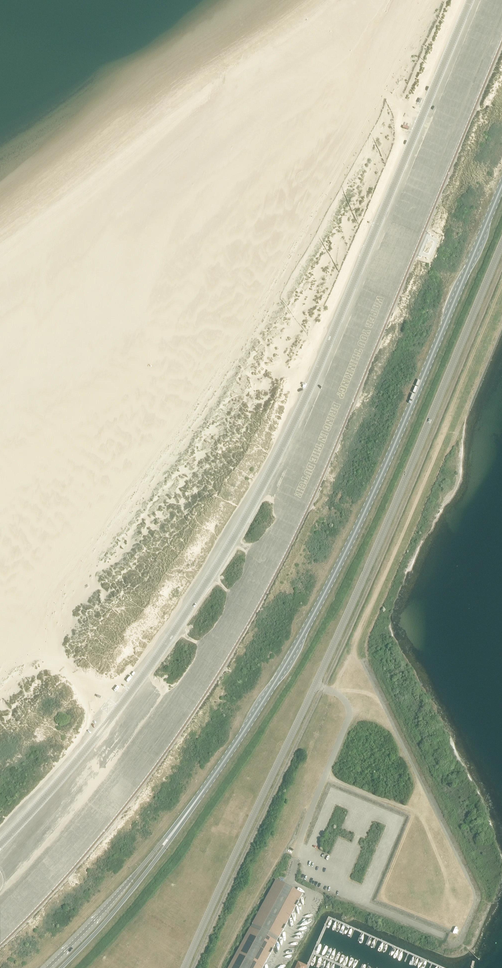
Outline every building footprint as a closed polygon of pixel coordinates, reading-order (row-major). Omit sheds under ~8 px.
[(302,894),(293,889),(285,885),(281,883),(276,880),(228,967),(262,967),(302,894)]
